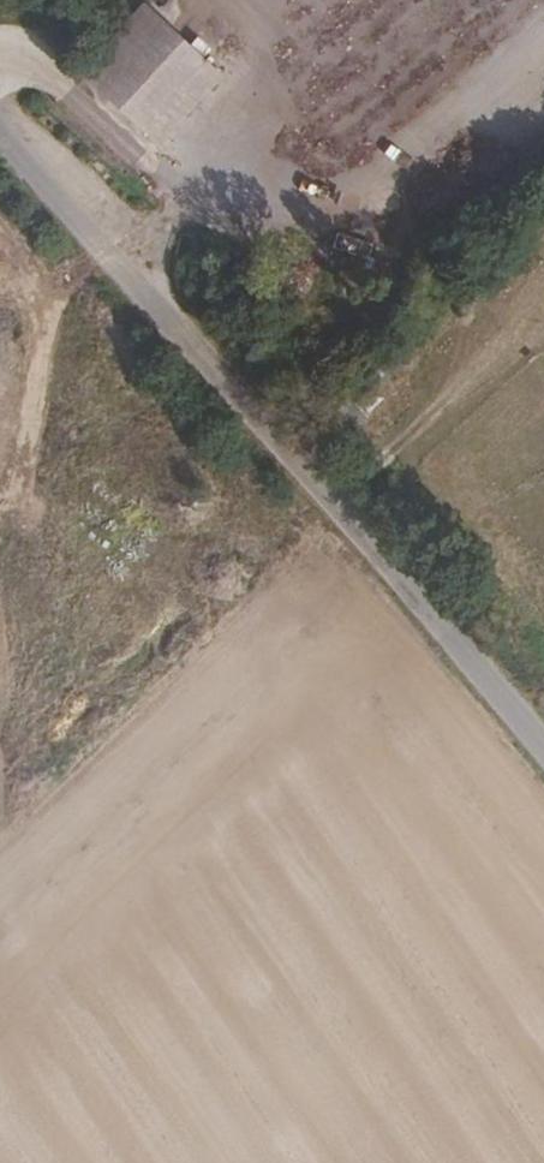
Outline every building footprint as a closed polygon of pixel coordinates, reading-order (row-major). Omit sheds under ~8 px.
[(158,137),(216,73),(141,5),(83,69),(158,137)]
